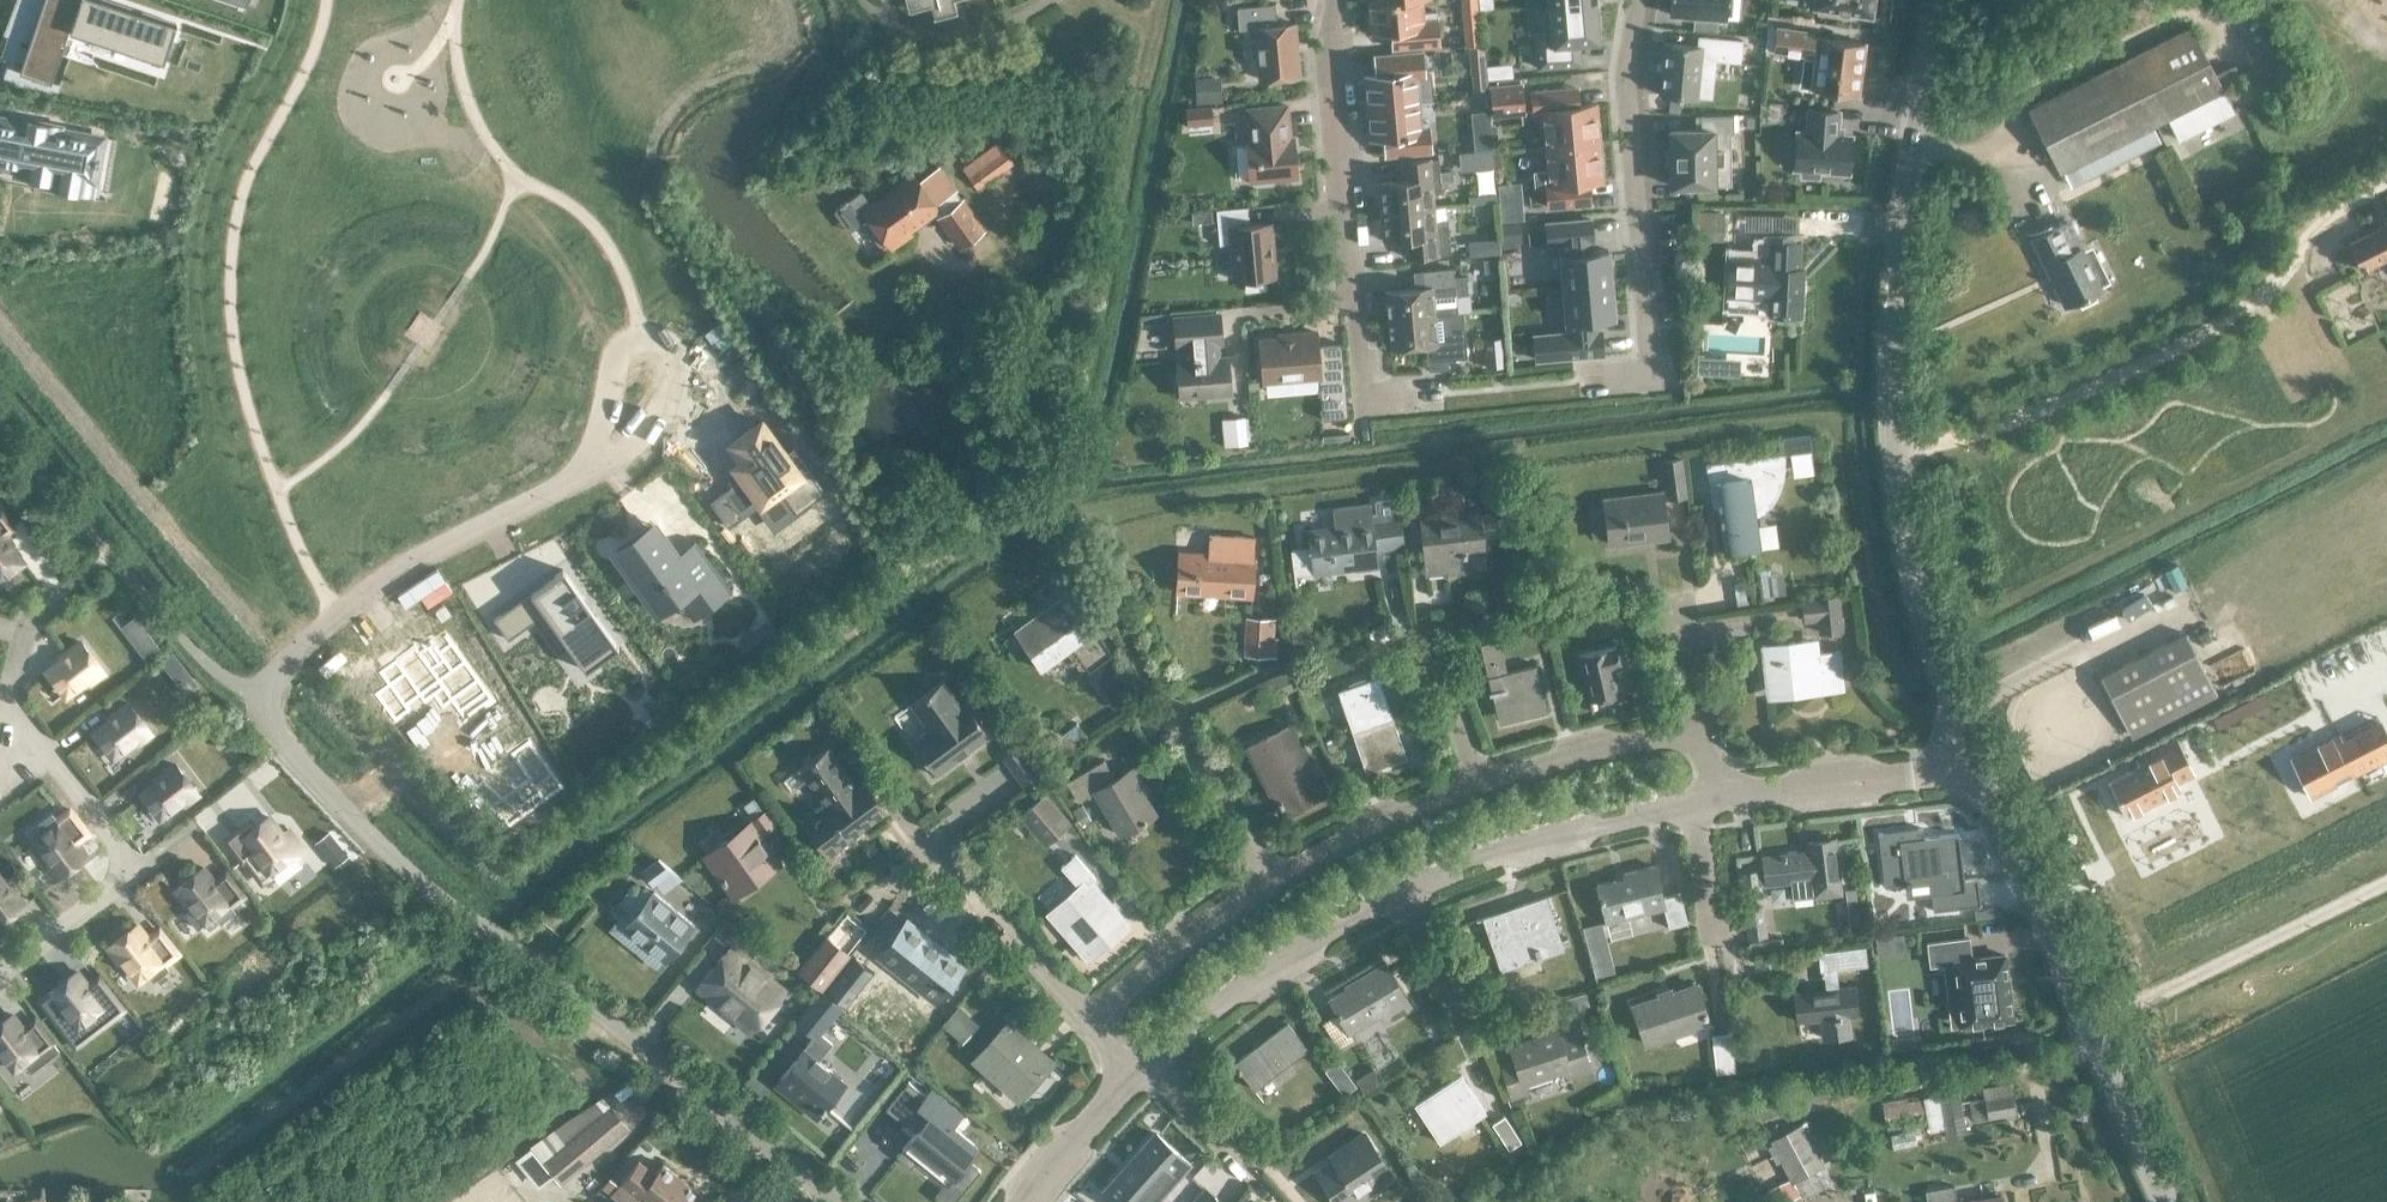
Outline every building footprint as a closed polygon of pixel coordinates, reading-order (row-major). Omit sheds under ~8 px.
[(27,69),(54,79),(73,26),(161,57),(165,47),(171,50),(180,24),(112,0),(51,0),(49,7),(69,14),(55,51),(35,44),(27,69)] [(933,12),(957,6),(955,0),(930,0),(933,12)] [(1368,1),(1371,31),(1391,29),(1393,47),(1440,43),(1437,10),(1423,11),(1422,0),(1381,0),(1368,1)] [(1595,41),(1592,0),(1546,4),(1548,33),(1532,34),(1534,67),(1577,63),(1576,42),(1595,41)] [(1670,13),(1726,18),(1727,0),(1671,0),(1670,13)] [(1804,1),(1814,3),(1814,4),(1813,7),(1816,7),(1819,7),(1818,12),(1849,16),(1850,11),(1869,14),(1869,15),(1871,15),(1872,12),(1871,12),(1873,0),(1804,0),(1804,1)] [(1255,27),(1260,78),(1299,75),(1294,22),(1277,24),(1275,2),(1237,6),(1239,29),(1255,27)] [(1777,26),(1766,25),(1764,48),(1774,50),(1811,55),(1812,43),(1817,44),(1811,89),(1859,95),(1865,42),(1813,36),(1814,31),(1777,26)] [(2179,138),(2233,111),(2222,90),(2243,79),(2235,63),(2214,73),(2190,25),(2136,51),(2169,117),(2179,138)] [(1481,28),(1466,30),(1467,45),(1482,44),(1481,28)] [(1664,41),(1659,94),(1697,97),(1699,79),(1713,80),(1715,59),(1740,62),(1742,39),(1698,35),(1697,44),(1664,41)] [(1369,106),(1417,102),(1415,75),(1424,74),(1422,51),(1375,55),(1376,74),(1366,75),(1369,106)] [(2169,117),(2136,51),(2082,79),(2029,106),(2061,171),(2084,159),(2092,175),(2160,141),(2152,125),(2169,117)] [(1487,87),(1486,73),(1475,74),(1477,88),(1487,87)] [(1521,83),(1490,86),(1493,115),(1524,112),(1521,83)] [(1546,146),(1599,141),(1595,103),(1571,105),(1570,88),(1531,92),(1533,111),(1543,110),(1546,146)] [(1417,102),(1369,106),(1372,136),(1384,135),(1385,153),(1431,149),(1428,122),(1419,123),(1417,102)] [(1290,137),(1287,104),(1247,108),(1250,140),(1247,141),(1250,180),(1253,180),(1254,184),(1273,182),(1272,178),(1297,176),(1293,136),(1290,137)] [(1211,106),(1187,108),(1188,124),(1212,122),(1211,106)] [(37,156),(38,156),(72,163),(80,125),(30,115),(30,114),(0,108),(0,148),(37,156)] [(1819,169),(1848,172),(1851,135),(1834,134),(1835,127),(1837,128),(1838,111),(1809,109),(1807,132),(1797,131),(1794,168),(1801,168),(1800,176),(1819,177),(1819,169)] [(1700,129),(1671,129),(1672,185),(1713,185),(1712,166),(1725,166),(1725,133),(1733,133),(1733,114),(1699,114),(1700,129)] [(1493,141),(1491,125),(1474,126),(1475,143),(1493,141)] [(1599,141),(1546,146),(1548,170),(1534,172),(1535,186),(1546,185),(1548,206),(1580,203),(1578,182),(1602,180),(1599,141)] [(999,142),(963,168),(978,188),(1013,162),(999,142)] [(1381,210),(1433,205),(1432,192),(1442,191),(1441,179),(1453,178),(1452,170),(1440,171),(1439,157),(1400,161),(1402,179),(1378,181),(1381,210)] [(871,204),(863,209),(892,248),(912,234),(909,230),(935,211),(961,246),(984,229),(939,167),(919,181),(914,173),(871,204)] [(1231,242),(1234,279),(1245,278),(1246,289),(1266,287),(1265,276),(1275,275),(1271,223),(1249,224),(1247,205),(1216,208),(1219,243),(1231,242)] [(1433,205),(1381,210),(1383,239),(1404,237),(1406,256),(1451,252),(1448,219),(1435,220),(1433,205)] [(1722,238),(1723,213),(1699,212),(1698,237),(1722,238)] [(1563,287),(1611,282),(1608,249),(1591,250),(1590,239),(1593,238),(1591,218),(1545,222),(1547,242),(1559,241),(1563,287)] [(2067,304),(2101,288),(2068,221),(2034,238),(2067,304)] [(2379,226),(2381,230),(2349,246),(2362,273),(2386,261),(2386,222),(2379,226)] [(1748,311),(1800,313),(1802,277),(1797,277),(1799,241),(1773,240),(1772,258),(1731,256),(1729,296),(1748,297),(1748,311)] [(1388,318),(1435,314),(1433,299),(1456,297),(1453,267),(1419,270),(1421,287),(1385,290),(1388,318)] [(1611,282),(1563,287),(1567,332),(1534,335),(1536,359),(1603,353),(1601,329),(1598,329),(1597,317),(1614,316),(1611,282)] [(1177,359),(1180,396),(1231,392),(1228,355),(1218,356),(1217,342),(1222,342),(1220,312),(1174,316),(1176,345),(1189,344),(1190,358),(1177,359)] [(1435,314),(1388,318),(1390,346),(1425,343),(1427,360),(1467,357),(1464,326),(1436,329),(1435,314)] [(1323,418),(1348,416),(1345,379),(1344,379),(1343,374),(1344,374),(1342,342),(1318,344),(1316,331),(1292,333),(1292,336),(1259,339),(1263,380),(1319,375),(1323,418)] [(1486,343),(1488,372),(1507,370),(1505,341),(1486,343)] [(803,518),(832,499),(802,454),(794,459),(771,425),(739,446),(751,463),(742,469),(767,506),(786,493),(803,518)] [(1705,462),(1710,500),(1717,499),(1724,550),(1749,546),(1748,537),(1754,536),(1750,510),(1755,509),(1763,504),(1769,498),(1775,485),(1779,472),(1779,467),(1779,458),(1779,454),(1778,452),(1705,462)] [(1662,460),(1667,496),(1686,493),(1681,457),(1662,460)] [(728,526),(742,515),(725,491),(710,502),(728,526)] [(1612,543),(1667,536),(1661,491),(1641,494),(1641,499),(1607,503),(1612,543)] [(1399,513),(1371,517),(1369,502),(1335,507),(1338,525),(1309,529),(1312,547),(1292,549),(1295,573),(1376,562),(1375,549),(1403,545),(1399,513)] [(1479,513),(1478,510),(1421,517),(1428,574),(1445,571),(1443,556),(1483,551),(1482,538),(1509,534),(1507,510),(1479,513)] [(24,560),(11,544),(13,543),(5,533),(12,527),(1,512),(0,513),(0,579),(24,560)] [(706,597),(727,582),(697,542),(678,556),(658,528),(638,542),(635,537),(615,551),(657,610),(695,582),(706,597)] [(1251,596),(1253,555),(1252,554),(1253,535),(1224,534),(1223,553),(1177,551),(1175,592),(1251,596)] [(618,646),(563,569),(531,592),(551,619),(542,625),(559,650),(568,644),(586,669),(618,646)] [(1819,633),(1843,630),(1839,592),(1802,596),(1804,620),(1818,619),(1819,633)] [(1043,668),(1095,629),(1069,593),(1031,621),(1042,637),(1028,647),(1043,668)] [(508,608),(494,618),(509,638),(523,628),(508,608)] [(1271,655),(1273,617),(1248,616),(1246,654),(1271,655)] [(2100,676),(2114,703),(2129,732),(2214,689),(2186,632),(2100,676)] [(1524,714),(1547,709),(1536,662),(1507,669),(1499,637),(1479,642),(1490,690),(1488,690),(1489,694),(1496,692),(1501,713),(1522,708),(1524,714)] [(1792,694),(1844,688),(1840,650),(1808,654),(1807,638),(1762,644),(1767,687),(1791,684),(1792,694)] [(104,670),(81,641),(63,655),(64,657),(48,670),(67,694),(88,677),(90,681),(104,670)] [(1615,665),(1621,663),(1616,644),(1579,653),(1591,700),(1622,692),(1615,665)] [(1299,689),(1311,683),(1302,664),(1290,670),(1299,689)] [(1352,729),(1393,715),(1379,675),(1338,689),(1352,729)] [(936,773),(990,734),(965,701),(962,704),(943,679),(913,701),(932,726),(912,740),(925,758),(921,761),(931,774),(935,771),(936,773)] [(135,739),(138,742),(152,731),(129,702),(110,717),(111,719),(95,731),(114,755),(135,739)] [(1393,715),(1352,729),(1366,770),(1407,756),(1393,715)] [(2315,792),(2386,756),(2386,725),(2385,722),(2346,741),(2342,733),(2297,755),(2315,792)] [(1062,758),(1088,738),(1077,723),(1050,743),(1062,758)] [(1286,813),(1323,793),(1287,725),(1247,747),(1265,781),(1269,779),(1286,813)] [(842,750),(857,770),(872,759),(858,739),(842,750)] [(2108,780),(2114,792),(2125,815),(2180,787),(2176,780),(2192,771),(2176,739),(2137,759),(2140,764),(2108,780)] [(1020,745),(1003,757),(1023,784),(1040,772),(1020,745)] [(806,779),(825,804),(800,822),(826,856),(888,810),(874,790),(865,777),(857,782),(828,746),(798,769),(806,779)] [(1122,834),(1157,812),(1139,784),(1145,781),(1135,765),(1115,778),(1104,758),(1067,780),(1079,800),(1095,790),(1095,791),(1122,834)] [(182,800),(185,803),(199,792),(176,763),(157,777),(158,779),(142,792),(161,816),(182,800)] [(1016,814),(1043,844),(1070,821),(1044,790),(1016,814)] [(44,831),(34,839),(51,860),(47,863),(58,877),(88,854),(77,840),(88,831),(70,808),(57,818),(53,813),(38,824),(44,831)] [(270,816),(240,838),(251,852),(254,850),(271,871),(294,853),(295,855),(303,849),(288,829),(283,833),(270,816)] [(736,892),(779,861),(752,823),(708,853),(736,892)] [(1921,828),(1879,833),(1885,884),(1906,881),(1906,879),(1949,873),(1953,906),(1980,903),(1977,877),(1963,879),(1961,860),(1949,861),(1946,834),(1922,837),(1921,828)] [(1759,870),(1741,872),(1748,933),(1766,931),(1763,909),(1760,882),(1767,881),(1767,883),(1789,880),(1791,897),(1813,894),(1840,891),(1834,839),(1808,842),(1809,851),(1763,856),(1765,872),(1759,872),(1759,870)] [(1081,887),(1053,911),(1089,953),(1124,923),(1089,882),(1095,876),(1076,854),(1062,866),(1081,887)] [(655,883),(666,875),(673,885),(683,878),(659,858),(645,869),(655,883)] [(1669,926),(1688,921),(1680,892),(1662,896),(1653,864),(1624,872),(1625,875),(1596,883),(1606,922),(1664,907),(1669,926)] [(221,922),(235,910),(231,905),(244,895),(226,872),(215,880),(204,866),(175,889),(186,903),(189,900),(194,907),(187,913),(198,928),(215,914),(221,922)] [(0,874),(0,921),(25,902),(10,883),(8,885),(0,874)] [(665,958),(693,923),(655,891),(633,919),(632,918),(626,926),(665,958)] [(1539,947),(1561,939),(1545,894),(1515,905),(1517,910),(1486,915),(1502,963),(1536,951),(1538,957),(1542,955),(1539,947)] [(1993,907),(1974,909),(1975,918),(1994,916),(1993,907)] [(728,948),(697,986),(740,1021),(751,1030),(770,1006),(784,990),(785,989),(751,961),(761,949),(728,922),(715,938),(728,948)] [(891,939),(881,952),(899,967),(900,967),(933,994),(937,997),(946,986),(961,967),(905,922),(891,939)] [(138,924),(108,946),(119,960),(122,958),(139,979),(148,972),(154,979),(169,968),(165,963),(178,952),(160,929),(148,938),(138,924)] [(821,984),(848,952),(828,936),(801,968),(821,984)] [(1930,964),(1944,963),(1945,974),(1948,974),(1951,1001),(1959,1000),(1962,1024),(2012,1018),(2008,989),(2005,989),(2004,976),(2007,975),(2004,954),(1971,958),(1969,937),(1928,942),(1930,964)] [(1819,969),(1867,964),(1865,944),(1817,950),(1819,969)] [(854,955),(826,990),(846,1006),(874,971),(854,955)] [(1381,1011),(1387,1021),(1399,1014),(1402,1019),(1416,1010),(1386,960),(1354,979),(1327,995),(1334,1006),(1319,1015),(1340,1052),(1370,1035),(1362,1022),(1381,1011)] [(78,970),(48,993),(40,999),(51,1013),(59,1007),(62,1004),(78,1026),(103,1007),(90,991),(92,989),(78,970)] [(1647,1043),(1710,1022),(1696,981),(1671,990),(1669,986),(1658,990),(1659,993),(1634,1002),(1647,1043)] [(1849,1013),(1857,1013),(1854,984),(1794,991),(1797,1020),(1820,1018),(1822,1036),(1851,1032),(1849,1013)] [(816,1034),(840,1005),(821,990),(797,1018),(816,1034)] [(45,1058),(40,1052),(54,1042),(35,1019),(24,1027),(13,1014),(0,1024),(0,1050),(15,1069),(24,1061),(30,1069),(45,1058)] [(1254,1087),(1308,1046),(1288,1020),(1234,1061),(1254,1087)] [(1017,1095),(1050,1058),(1010,1022),(977,1058),(1017,1095)] [(1570,1073),(1591,1067),(1579,1029),(1560,1035),(1558,1029),(1550,1031),(1548,1028),(1535,1032),(1536,1036),(1512,1044),(1516,1058),(1502,1062),(1512,1094),(1528,1089),(1525,1079),(1568,1066),(1570,1073)] [(1716,1071),(1734,1069),(1730,1030),(1712,1032),(1716,1071)] [(816,1117),(846,1081),(805,1047),(781,1077),(804,1097),(799,1103),(816,1117)] [(1440,1139),(1485,1110),(1461,1073),(1416,1102),(1440,1139)] [(908,1080),(886,1108),(905,1123),(909,1118),(919,1126),(896,1155),(911,1167),(920,1156),(951,1180),(978,1146),(947,1122),(957,1109),(930,1088),(925,1094),(908,1080)] [(1974,1118),(2018,1110),(2013,1080),(1983,1086),(1985,1096),(1971,1099),(1974,1118)] [(1948,1136),(1967,1132),(1959,1090),(1924,1096),(1929,1125),(1945,1122),(1948,1136)] [(1887,1123),(1916,1118),(1913,1099),(1884,1104),(1887,1123)] [(613,1106),(545,1162),(560,1181),(577,1167),(628,1125),(613,1106)] [(1509,1146),(1520,1139),(1505,1115),(1493,1122),(1509,1146)] [(1824,1164),(1801,1122),(1770,1139),(1793,1181),(1824,1164)] [(1393,1174),(1365,1131),(1347,1143),(1350,1148),(1318,1169),(1340,1201),(1341,1201),(1373,1181),(1376,1186),(1393,1174)] [(1104,1190),(1117,1201),(1153,1201),(1189,1161),(1157,1132),(1104,1190)] [(612,1192),(623,1201),(632,1201),(638,1194),(648,1201),(695,1201),(702,1194),(662,1162),(655,1171),(639,1158),(612,1192)] [(1954,1184),(1925,1189),(1927,1201),(1957,1201),(1954,1184)] [(1205,1185),(1190,1201),(1224,1201),(1205,1185)]
